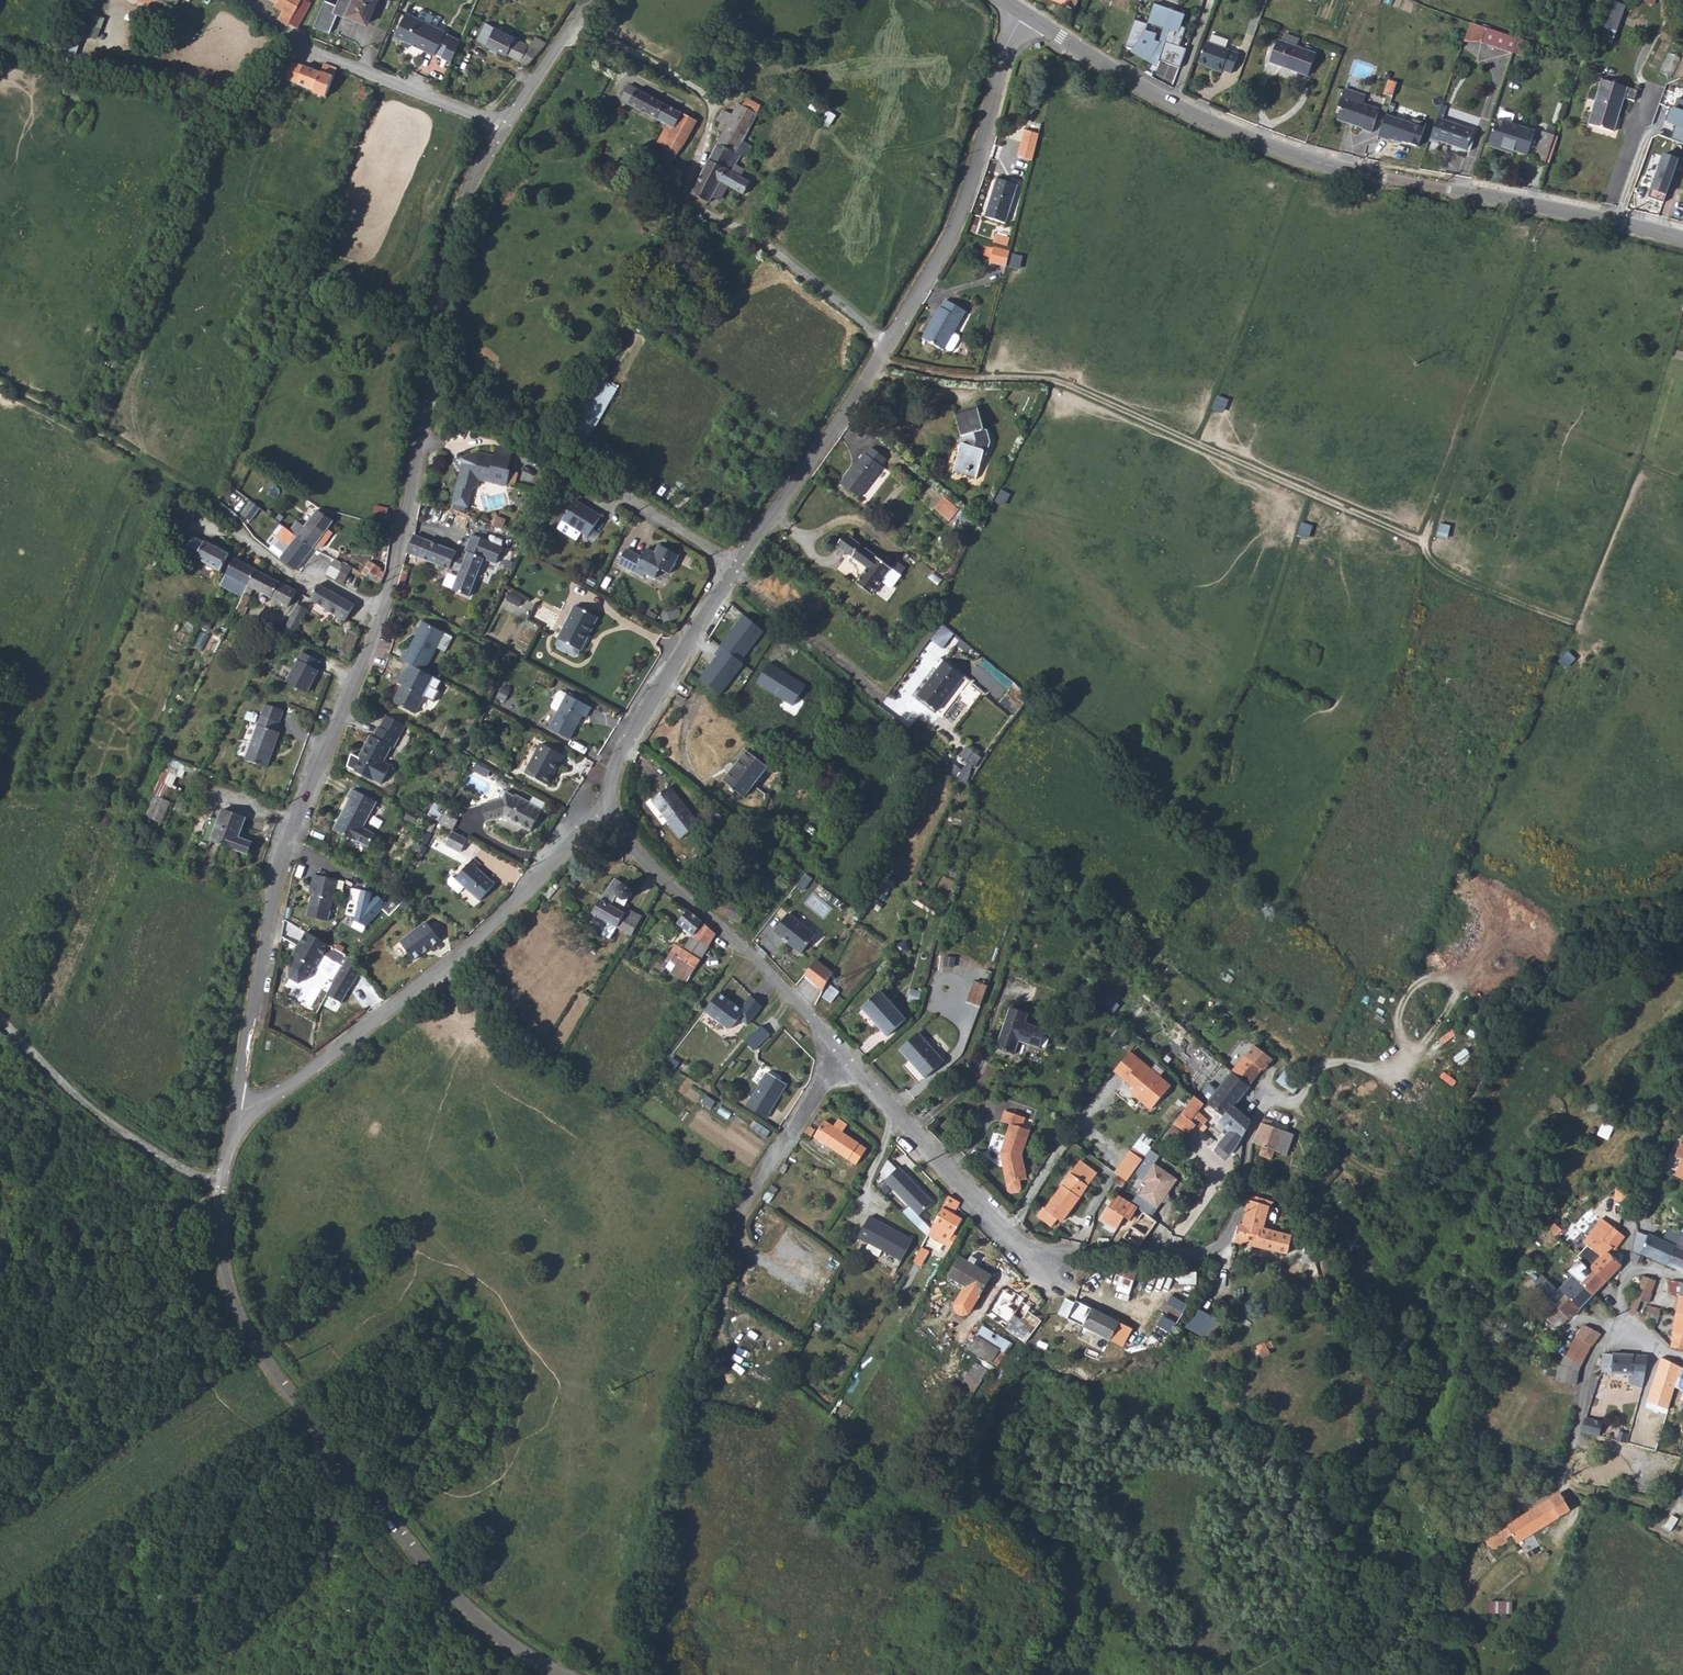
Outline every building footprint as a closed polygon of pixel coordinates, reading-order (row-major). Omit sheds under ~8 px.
[(129,2),(166,24),(175,8),(173,7),(177,0),(130,0),(129,2)] [(276,18),(287,23),(287,22),(298,26),(312,1),(311,0),(310,0),(276,0),(275,1),(274,4),(282,8),(276,18)] [(369,23),(379,0),(338,0),(337,0),(324,0),(314,24),(316,25),(330,31),(338,13),(346,16),(347,14),(369,23)] [(1074,10),(1078,0),(1050,0),(1074,10)] [(1604,25),(1617,29),(1626,5),(1613,1),(1604,25)] [(1124,46),(1131,49),(1130,52),(1148,62),(1153,54),(1159,56),(1157,62),(1178,69),(1185,50),(1178,47),(1185,29),(1180,27),(1184,16),(1154,5),(1147,23),(1163,29),(1158,43),(1153,41),(1155,35),(1145,31),(1147,25),(1134,20),(1124,46)] [(81,33),(98,40),(107,18),(89,11),(81,33)] [(434,54),(446,30),(406,11),(395,36),(434,54)] [(1464,41),(1480,42),(1485,28),(1470,23),(1464,41)] [(485,44),(526,63),(534,56),(546,41),(535,36),(530,43),(493,26),(485,44)] [(1480,42),(1509,52),(1511,46),(1514,39),(1485,28),(1480,42)] [(1299,39),(1283,33),(1280,41),(1296,47),(1299,39)] [(1211,34),(1208,43),(1224,49),(1228,41),(1211,34)] [(1269,62),(1307,77),(1315,54),(1296,47),(1280,41),(1277,40),(1269,62)] [(1221,70),(1231,73),(1237,54),(1205,42),(1199,61),(1213,67),(1213,68),(1221,71),(1221,70)] [(1660,71),(1672,77),(1682,57),(1670,51),(1660,71)] [(1155,67),(1157,62),(1159,56),(1153,54),(1148,62),(1155,67)] [(291,64),(287,62),(282,69),(283,70),(287,71),(283,77),(280,84),(293,89),(296,82),(314,89),(321,71),(293,60),(291,64)] [(312,91),(325,96),(337,67),(324,63),(321,71),(314,89),(312,91)] [(1601,80),(1587,124),(1588,124),(1613,131),(1624,99),(1633,101),(1636,90),(1601,80)] [(1383,94),(1391,97),(1396,84),(1388,81),(1383,94)] [(360,106),(362,107),(370,88),(364,85),(360,94),(362,95),(359,101),(361,102),(360,106)] [(620,100),(665,125),(673,129),(677,122),(682,114),(628,85),(620,100)] [(1364,97),(1343,89),(1337,108),(1339,109),(1336,121),(1345,125),(1349,123),(1354,125),(1353,127),(1362,130),(1362,132),(1370,135),(1375,121),(1378,110),(1361,105),(1364,97)] [(1682,129),(1682,100),(1678,99),(1669,123),(1682,129)] [(689,193),(707,203),(710,197),(719,182),(726,186),(742,194),(749,182),(740,177),(744,170),(735,166),(740,155),(736,153),(756,114),(734,103),(729,114),(720,109),(714,120),(718,123),(715,128),(721,132),(689,193)] [(821,122),(829,126),(837,111),(829,106),(821,122)] [(1386,113),(1378,110),(1375,121),(1383,124),(1386,113)] [(1419,148),(1426,125),(1386,113),(1383,124),(1379,137),(1419,148)] [(1473,131),(1437,119),(1429,142),(1439,145),(1439,143),(1466,152),(1467,151),(1467,149),(1471,150),(1473,144),(1469,143),(1473,131)] [(345,127),(354,130),(356,123),(348,120),(345,127)] [(662,134),(682,145),(691,129),(677,122),(673,129),(665,125),(662,134)] [(1486,148),(1498,152),(1499,149),(1511,154),(1525,158),(1532,133),(1493,122),(1486,148)] [(1019,156),(1032,159),(1036,143),(1039,132),(1025,129),(1022,141),(1019,156)] [(1533,159),(1545,163),(1553,136),(1542,132),(1533,159)] [(676,153),(682,145),(662,134),(657,143),(662,146),(654,165),(667,172),(671,165),(676,153)] [(1664,155),(1651,191),(1667,197),(1680,160),(1664,155)] [(667,172),(673,175),(676,169),(671,165),(667,172)] [(995,180),(984,216),(1004,223),(1016,186),(995,180)] [(719,182),(710,197),(717,201),(726,186),(719,182)] [(998,236),(996,244),(1004,247),(1007,239),(998,236)] [(993,246),(984,243),(981,253),(991,257),(993,246)] [(989,262),(1005,266),(1009,251),(993,246),(991,257),(989,262)] [(941,307),(923,339),(944,351),(945,349),(953,333),(965,311),(946,301),(942,308),(941,307)] [(953,333),(945,349),(950,352),(953,351),(959,339),(959,336),(953,333)] [(570,426),(594,436),(616,385),(592,374),(570,426)] [(960,443),(952,471),(975,478),(983,455),(985,454),(988,442),(985,431),(983,430),(977,409),(955,414),(961,437),(960,443)] [(863,453),(841,484),(858,497),(881,467),(880,465),(885,458),(870,448),(865,454),(863,453)] [(482,480),(488,477),(495,478),(495,479),(494,481),(494,482),(495,483),(496,485),(510,488),(514,474),(512,474),(516,455),(501,450),(498,459),(483,455),(482,458),(476,457),(465,460),(468,469),(465,479),(462,480),(461,487),(460,487),(456,504),(457,504),(456,510),(467,514),(469,507),(470,507),(475,489),(480,486),(482,481),(482,480)] [(125,486),(133,489),(138,476),(130,473),(125,486)] [(520,476),(514,474),(510,488),(517,490),(520,476)] [(482,480),(482,481),(496,485),(495,483),(494,482),(494,481),(495,479),(495,478),(488,477),(482,480)] [(948,521),(959,509),(943,495),(932,507),(948,521)] [(241,515),(250,522),(261,509),(252,502),(241,515)] [(573,503),(557,529),(576,540),(581,532),(588,536),(601,516),(589,509),(587,511),(573,503)] [(384,525),(387,509),(374,506),(371,521),(384,525)] [(170,525),(180,531),(189,513),(179,508),(170,525)] [(297,521),(289,531),(311,549),(315,544),(325,530),(332,521),(316,509),(304,526),(297,521)] [(296,570),(311,549),(289,531),(281,524),(278,528),(280,530),(278,532),(291,543),(280,556),(296,570)] [(315,544),(320,548),(331,534),(325,530),(315,544)] [(455,552),(413,535),(407,552),(448,570),(449,567),(460,571),(452,590),(467,597),(483,559),(495,564),(502,547),(471,535),(464,551),(467,553),(464,560),(454,556),(455,552)] [(845,535),(836,545),(866,568),(855,584),(871,595),(881,582),(891,569),(845,535)] [(223,564),(230,568),(232,563),(225,560),(228,554),(205,541),(204,542),(193,537),(186,551),(196,557),(196,558),(220,570),(223,564)] [(626,548),(618,563),(643,576),(645,573),(654,577),(659,568),(669,573),(679,555),(660,545),(655,553),(646,548),(641,556),(626,548)] [(227,574),(248,585),(256,569),(235,557),(232,563),(230,568),(227,574)] [(326,574),(334,578),(342,563),(333,559),(326,574)] [(368,561),(366,565),(361,573),(374,579),(379,569),(380,568),(368,561)] [(342,562),(342,563),(334,578),(344,583),(352,567),(342,562)] [(248,585),(288,605),(296,590),(256,569),(248,585)] [(374,579),(380,583),(385,572),(379,569),(374,579)] [(881,582),(890,589),(900,576),(891,569),(881,582)] [(359,608),(319,584),(310,599),(350,622),(359,608)] [(511,592),(508,598),(519,604),(523,598),(511,592)] [(308,608),(298,603),(288,622),(298,627),(308,608)] [(574,606),(557,639),(579,650),(596,617),(574,606)] [(742,615),(719,646),(721,648),(740,662),(763,631),(742,615)] [(293,635),(298,627),(288,622),(284,630),(293,635)] [(406,652),(401,661),(424,672),(437,648),(444,634),(424,623),(408,653),(406,652)] [(945,647),(955,632),(942,623),(932,638),(945,647)] [(349,629),(341,650),(350,655),(359,633),(349,629)] [(452,638),(444,634),(437,648),(445,653),(452,638)] [(579,650),(557,639),(554,645),(556,648),(573,657),(577,655),(579,650)] [(743,665),(740,662),(721,648),(697,680),(719,696),(743,665)] [(350,655),(341,650),(339,657),(348,661),(350,655)] [(303,652),(287,682),(307,692),(319,669),(316,668),(320,661),(303,652)] [(943,661),(917,696),(936,711),(962,676),(943,661)] [(769,663),(755,685),(791,707),(805,685),(769,663)] [(403,686),(395,703),(416,715),(432,685),(405,672),(399,683),(403,686)] [(556,711),(565,694),(559,691),(557,692),(550,705),(550,707),(556,711)] [(556,711),(547,728),(568,739),(581,716),(583,717),(589,706),(565,694),(556,711)] [(246,759),(266,767),(279,732),(275,730),(282,711),(265,705),(246,759)] [(389,773),(381,769),(385,762),(393,747),(395,749),(407,726),(387,715),(381,728),(380,727),(374,737),(372,736),(360,758),(353,755),(349,767),(383,785),(389,773)] [(538,743),(522,773),(545,785),(561,755),(538,743)] [(746,750),(722,781),(744,798),(768,767),(746,750)] [(393,766),(385,762),(381,769),(389,773),(393,766)] [(150,817),(161,822),(170,801),(162,798),(163,796),(168,797),(176,777),(163,772),(151,799),(156,802),(150,817)] [(669,788),(652,801),(667,821),(666,822),(680,839),(698,826),(669,788)] [(349,798),(333,829),(368,846),(374,834),(361,828),(375,801),(351,789),(347,797),(349,798)] [(529,831),(540,811),(528,804),(529,802),(515,794),(513,796),(504,791),(499,799),(481,804),(485,821),(502,817),(529,831)] [(528,804),(540,811),(544,804),(532,796),(529,802),(528,804)] [(211,840),(247,853),(251,842),(238,837),(245,817),(216,807),(214,813),(220,815),(211,840)] [(453,829),(458,820),(446,813),(441,821),(453,829)] [(459,853),(467,839),(451,830),(444,845),(459,853)] [(415,853),(422,857),(427,848),(424,847),(430,835),(427,833),(420,845),(419,845),(415,853)] [(473,858),(455,879),(464,887),(479,900),(494,883),(476,868),(480,864),(473,858)] [(330,922),(336,889),(338,880),(313,874),(311,883),(313,883),(306,916),(330,922)] [(448,886),(458,894),(464,887),(455,879),(452,877),(448,881),(448,886)] [(625,884),(616,878),(599,901),(592,913),(606,921),(616,927),(625,913),(611,904),(617,895),(616,892),(617,889),(619,886),(622,884),(625,884)] [(883,878),(874,897),(883,901),(892,883),(883,878)] [(336,889),(343,890),(345,881),(338,880),(336,889)] [(353,889),(347,915),(356,917),(355,921),(366,927),(388,904),(380,896),(373,901),(375,893),(353,889)] [(719,898),(712,911),(739,925),(741,923),(749,926),(756,911),(748,907),(746,911),(719,898)] [(414,905),(405,900),(400,907),(410,912),(414,905)] [(692,935),(691,937),(706,949),(715,935),(688,909),(677,924),(692,935)] [(786,913),(772,932),(781,939),(783,937),(788,942),(786,943),(799,954),(814,935),(786,913)] [(599,933),(608,939),(616,927),(606,921),(599,933)] [(425,923),(400,942),(408,952),(406,953),(412,961),(438,942),(425,923)] [(350,989),(360,972),(349,957),(303,931),(290,955),(292,957),(289,961),(289,973),(298,978),(308,972),(311,967),(313,967),(314,966),(333,977),(332,978),(350,989)] [(691,937),(678,957),(670,952),(664,960),(667,963),(669,961),(674,965),(670,972),(685,982),(706,949),(691,937)] [(802,978),(821,993),(832,973),(815,961),(802,978)] [(985,1008),(992,988),(979,983),(972,1003),(985,1008)] [(830,1004),(839,992),(830,985),(822,996),(830,1004)] [(880,991),(861,1008),(887,1037),(906,1020),(880,991)] [(740,1010),(718,994),(705,1012),(728,1030),(731,1030),(739,1019),(747,1026),(761,1007),(750,996),(740,1010)] [(1010,1008),(995,1048),(1013,1054),(1018,1041),(1040,1049),(1046,1030),(1025,1022),(1028,1014),(1010,1008)] [(755,1052),(770,1036),(761,1027),(746,1043),(755,1052)] [(917,1033),(899,1050),(924,1078),(943,1061),(917,1033)] [(1272,1060),(1268,1057),(1254,1046),(1245,1056),(1261,1069),(1263,1071),(1272,1060)] [(1148,1113),(1167,1091),(1127,1056),(1111,1074),(1131,1091),(1127,1095),(1148,1113)] [(1244,1056),(1206,1103),(1221,1116),(1223,1118),(1233,1107),(1246,1092),(1249,1086),(1248,1085),(1261,1069),(1245,1056),(1244,1056)] [(1287,1067),(1276,1080),(1285,1086),(1296,1072),(1287,1067)] [(1285,1086),(1293,1092),(1304,1078),(1296,1072),(1285,1086)] [(766,1073),(745,1106),(765,1119),(786,1085),(766,1073)] [(1194,1097),(1180,1113),(1189,1120),(1202,1103),(1194,1097)] [(1241,1137),(1242,1138),(1242,1137),(1250,1122),(1233,1107),(1223,1118),(1221,1116),(1220,1119),(1231,1128),(1221,1139),(1232,1148),(1241,1137)] [(1024,1118),(1003,1111),(1000,1122),(1009,1125),(1000,1154),(1001,1159),(1006,1160),(1007,1165),(1006,1168),(1009,1183),(1026,1180),(1021,1155),(1029,1130),(1021,1128),(1024,1118)] [(1170,1125),(1179,1132),(1189,1120),(1180,1113),(1170,1125)] [(1270,1121),(1262,1117),(1260,1122),(1269,1125),(1270,1121)] [(833,1126),(824,1121),(814,1137),(857,1165),(867,1149),(842,1132),(847,1125),(838,1119),(833,1126)] [(1269,1125),(1260,1122),(1252,1142),(1261,1146),(1258,1155),(1270,1160),(1273,1150),(1285,1155),(1292,1135),(1269,1125)] [(814,1130),(809,1126),(805,1133),(811,1136),(814,1130)] [(1216,1144),(1227,1154),(1232,1148),(1221,1139),(1216,1144)] [(1673,1176),(1682,1180),(1682,1139),(1675,1154),(1682,1158),(1673,1176)] [(1136,1193),(1129,1204),(1136,1208),(1144,1213),(1150,1217),(1160,1202),(1169,1200),(1167,1191),(1175,1178),(1152,1163),(1157,1155),(1148,1148),(1140,1160),(1131,1173),(1148,1184),(1140,1195),(1136,1193)] [(1140,1160),(1128,1152),(1114,1172),(1118,1175),(1124,1180),(1126,1181),(1131,1173),(1140,1160)] [(1318,1172),(1321,1175),(1332,1164),(1324,1158),(1308,1175),(1311,1178),(1318,1172)] [(1096,1174),(1080,1162),(1071,1174),(1087,1186),(1096,1174)] [(884,1181),(918,1216),(933,1202),(899,1167),(884,1181)] [(1311,1178),(1315,1182),(1321,1175),(1318,1172),(1311,1178)] [(1042,1206),(1036,1216),(1051,1226),(1057,1219),(1061,1221),(1087,1186),(1071,1174),(1045,1208),(1042,1206)] [(1124,1180),(1118,1175),(1113,1182),(1119,1187),(1124,1180)] [(954,1214),(958,1207),(960,1202),(948,1196),(947,1198),(927,1235),(947,1246),(953,1235),(962,1219),(954,1214)] [(1129,1204),(1116,1196),(1101,1219),(1116,1229),(1124,1217),(1129,1220),(1134,1213),(1136,1208),(1129,1204)] [(1259,1202),(1243,1200),(1238,1224),(1237,1224),(1233,1241),(1286,1254),(1291,1236),(1255,1228),(1259,1202)] [(1123,1237),(1138,1247),(1139,1247),(1156,1221),(1150,1217),(1144,1213),(1136,1208),(1134,1213),(1139,1216),(1130,1227),(1123,1237)] [(913,1239),(869,1216),(857,1237),(901,1260),(913,1239)] [(1624,1237),(1601,1219),(1587,1237),(1593,1242),(1588,1247),(1586,1245),(1577,1255),(1581,1259),(1579,1261),(1588,1269),(1591,1266),(1607,1280),(1621,1265),(1614,1258),(1618,1251),(1615,1248),(1624,1237)] [(1675,1246),(1681,1233),(1669,1227),(1662,1241),(1675,1246)] [(1646,1236),(1636,1232),(1632,1255),(1631,1260),(1636,1262),(1639,1263),(1642,1255),(1666,1265),(1675,1246),(1662,1241),(1647,1234),(1646,1236)] [(1681,1233),(1675,1246),(1666,1265),(1682,1272),(1682,1234),(1681,1233)] [(957,1237),(953,1235),(947,1246),(950,1248),(957,1237)] [(1593,1242),(1587,1237),(1582,1243),(1586,1245),(1588,1247),(1593,1242)] [(928,1252),(920,1248),(913,1262),(920,1266),(928,1252)] [(959,1257),(947,1277),(980,1296),(991,1276),(959,1257)] [(1579,1261),(1578,1260),(1567,1271),(1568,1272),(1579,1261)] [(1568,1272),(1572,1275),(1592,1295),(1607,1280),(1591,1266),(1588,1269),(1579,1261),(1568,1272)] [(1116,1275),(1133,1280),(1137,1270),(1120,1264),(1116,1275)] [(1579,1309),(1592,1295),(1572,1275),(1557,1290),(1546,1280),(1544,1280),(1542,1280),(1541,1281),(1539,1283),(1539,1285),(1539,1287),(1540,1289),(1538,1291),(1554,1305),(1564,1295),(1579,1309)] [(1655,1281),(1642,1276),(1628,1310),(1635,1312),(1640,1301),(1646,1303),(1655,1281)] [(1676,1314),(1682,1315),(1682,1284),(1671,1281),(1669,1293),(1673,1294),(1678,1296),(1676,1314)] [(1555,1306),(1569,1319),(1579,1309),(1564,1295),(1554,1305),(1555,1306)] [(1120,1345),(1128,1326),(1091,1308),(1090,1310),(1065,1298),(1058,1311),(1057,1313),(1081,1326),(1120,1345)] [(1197,1306),(1187,1326),(1212,1339),(1222,1319),(1197,1306)] [(1564,1326),(1569,1319),(1555,1306),(1549,1313),(1560,1323),(1564,1326)] [(1658,1316),(1660,1309),(1648,1307),(1647,1313),(1650,1314),(1658,1316)] [(1545,1318),(1555,1328),(1560,1323),(1549,1313),(1545,1318)] [(1670,1347),(1682,1349),(1682,1315),(1676,1314),(1670,1347)] [(969,1348),(1000,1366),(1014,1342),(984,1324),(969,1348)] [(1575,1337),(1592,1346),(1600,1334),(1584,1325),(1575,1337)] [(1578,1369),(1589,1348),(1592,1346),(1575,1337),(1560,1366),(1578,1369)] [(1259,1344),(1261,1355),(1272,1353),(1270,1342),(1259,1344)] [(909,1354),(914,1358),(918,1352),(912,1349),(909,1354)] [(1629,1385),(1643,1386),(1644,1383),(1648,1355),(1641,1356),(1626,1355),(1602,1354),(1602,1370),(1612,1370),(1611,1373),(1630,1374),(1629,1385)] [(1682,1391),(1682,1368),(1654,1355),(1652,1355),(1649,1368),(1659,1373),(1655,1382),(1669,1389),(1674,1380),(1677,1382),(1674,1387),(1682,1391)] [(1555,1382),(1575,1385),(1578,1369),(1560,1366),(1558,1365),(1557,1367),(1555,1382)] [(963,1382),(973,1389),(978,1382),(967,1375),(963,1382)] [(1581,1431),(1598,1437),(1603,1422),(1585,1416),(1581,1431)] [(1629,1438),(1617,1435),(1615,1442),(1627,1446),(1629,1438)] [(1511,1535),(1516,1543),(1569,1510),(1558,1493),(1505,1526),(1511,1535)] [(1511,1535),(1505,1526),(1500,1529),(1505,1538),(1511,1535)] [(1505,1538),(1500,1529),(1483,1540),(1490,1551),(1507,1541),(1505,1538)] [(1511,1603),(1491,1602),(1490,1612),(1511,1613),(1511,1603)]
